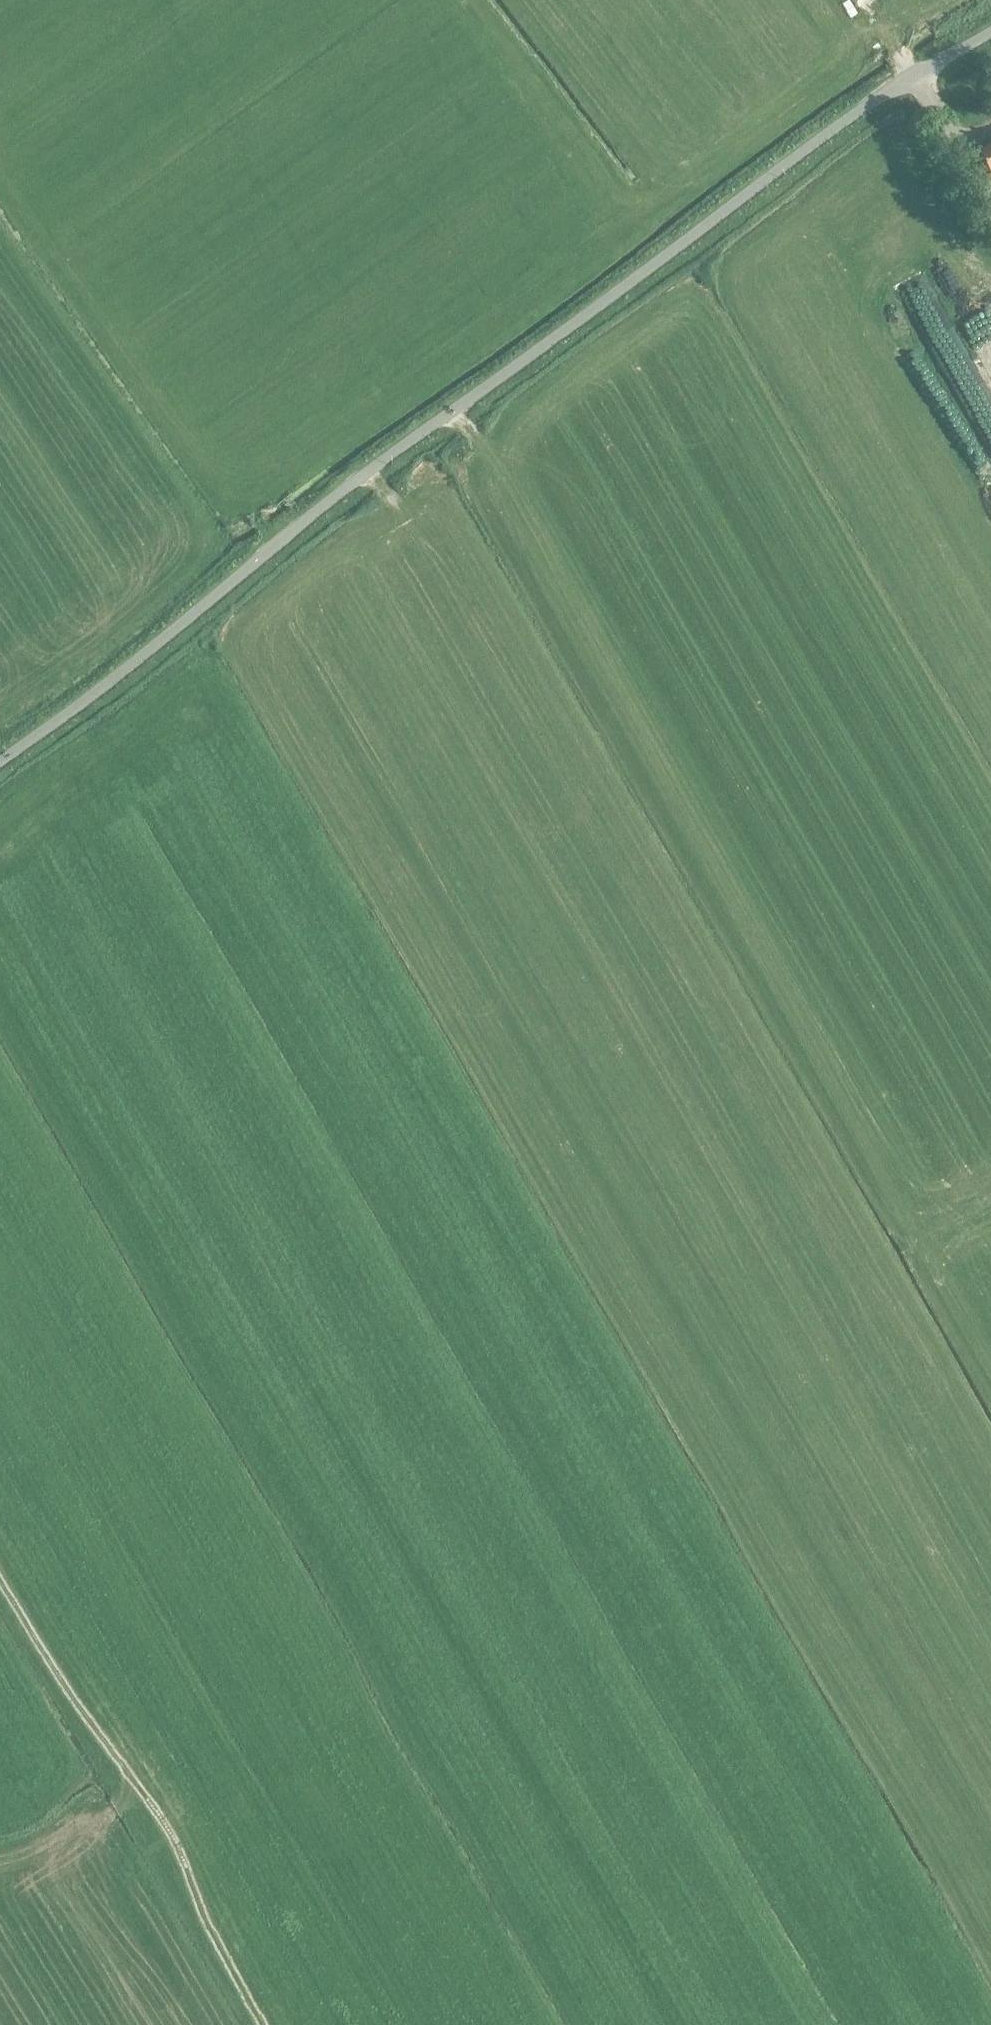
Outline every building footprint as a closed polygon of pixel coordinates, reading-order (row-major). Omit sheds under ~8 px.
[(990,175),(990,151),(981,156),(990,175)] [(962,322),(990,374),(990,317),(986,308),(962,322)]
